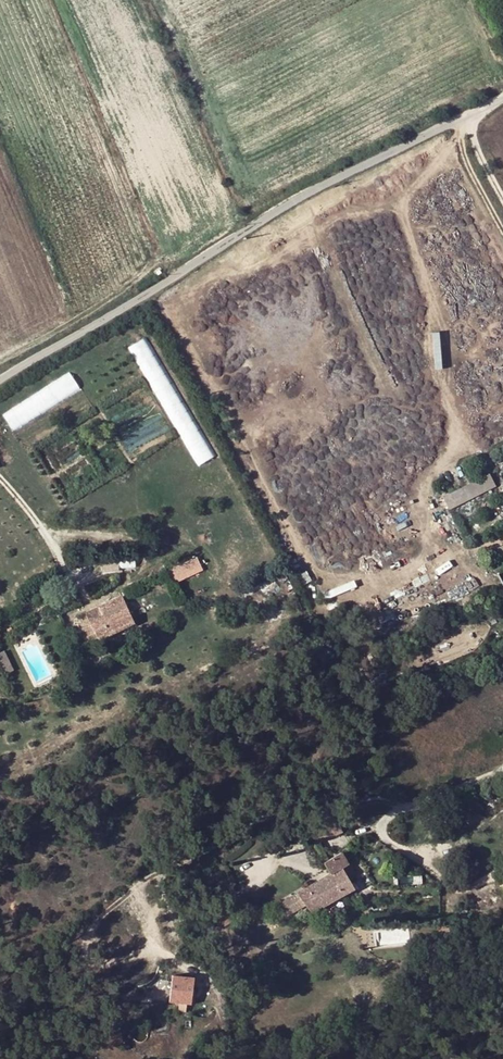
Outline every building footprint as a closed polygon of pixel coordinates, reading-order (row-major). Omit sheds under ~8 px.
[(150,338),(131,345),(138,363),(157,357),(150,338)] [(446,509),(494,487),(489,475),(441,497),(446,509)] [(118,574),(107,565),(103,561),(101,561),(101,576),(118,575),(118,574)] [(107,565),(118,574),(117,561),(103,561),(107,565)] [(175,566),(166,570),(169,575),(170,579),(171,581),(180,577),(175,566)] [(97,643),(133,626),(132,623),(125,608),(121,599),(98,610),(100,615),(86,621),(87,623),(77,628),(85,646),(96,640),(97,643)] [(86,621),(100,615),(98,610),(84,617),(86,621)] [(3,652),(0,653),(0,671),(3,677),(13,671),(3,652)] [(326,873),(339,896),(353,888),(349,882),(342,870),(349,866),(342,854),(324,864),(325,869),(328,873),(326,873)] [(349,866),(342,870),(349,882),(355,879),(349,866)] [(321,889),(328,902),(339,896),(326,873),(315,879),(321,889)] [(321,889),(315,879),(304,885),(317,908),(328,902),(321,889)] [(304,885),(294,890),(296,893),(285,899),(291,909),(301,903),(307,914),(317,908),(304,885)] [(296,893),(294,890),(275,901),(282,913),(291,909),(285,899),(296,893)] [(492,894),(499,913),(502,911),(502,890),(492,894)] [(364,896),(358,899),(362,908),(368,905),(364,896)] [(224,904),(214,909),(220,921),(230,916),(224,904)] [(163,1004),(186,1006),(190,978),(166,976),(163,1004)]
